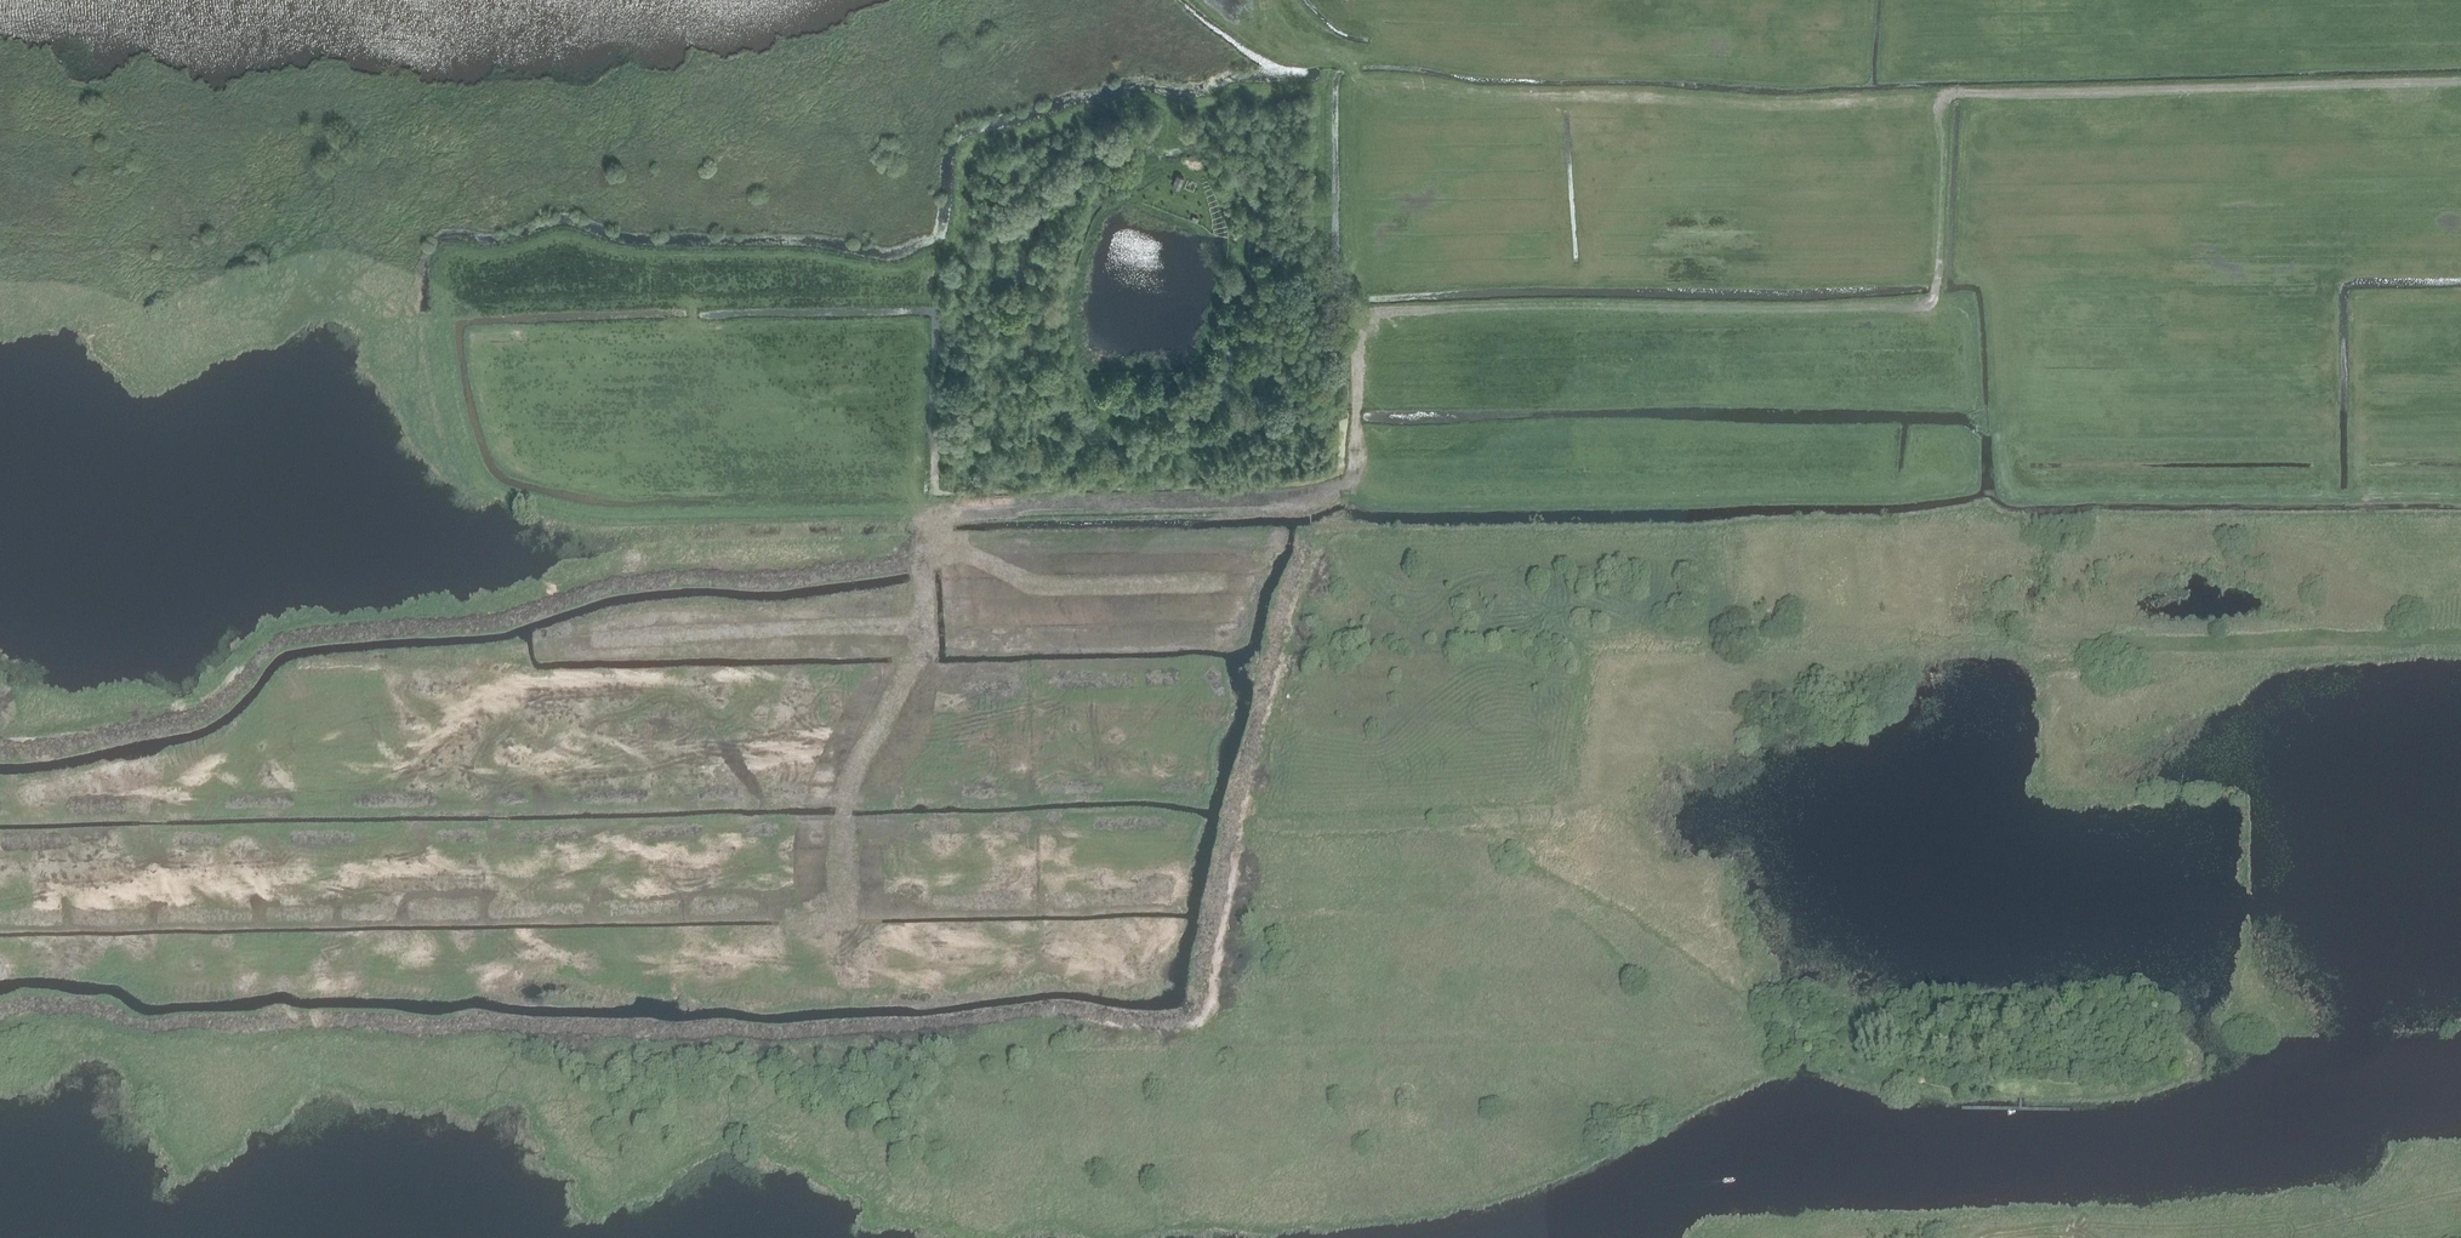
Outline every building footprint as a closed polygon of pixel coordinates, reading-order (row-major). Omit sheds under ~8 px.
[(1176,175),(1172,186),(1179,189),(1184,178),(1176,175)]
